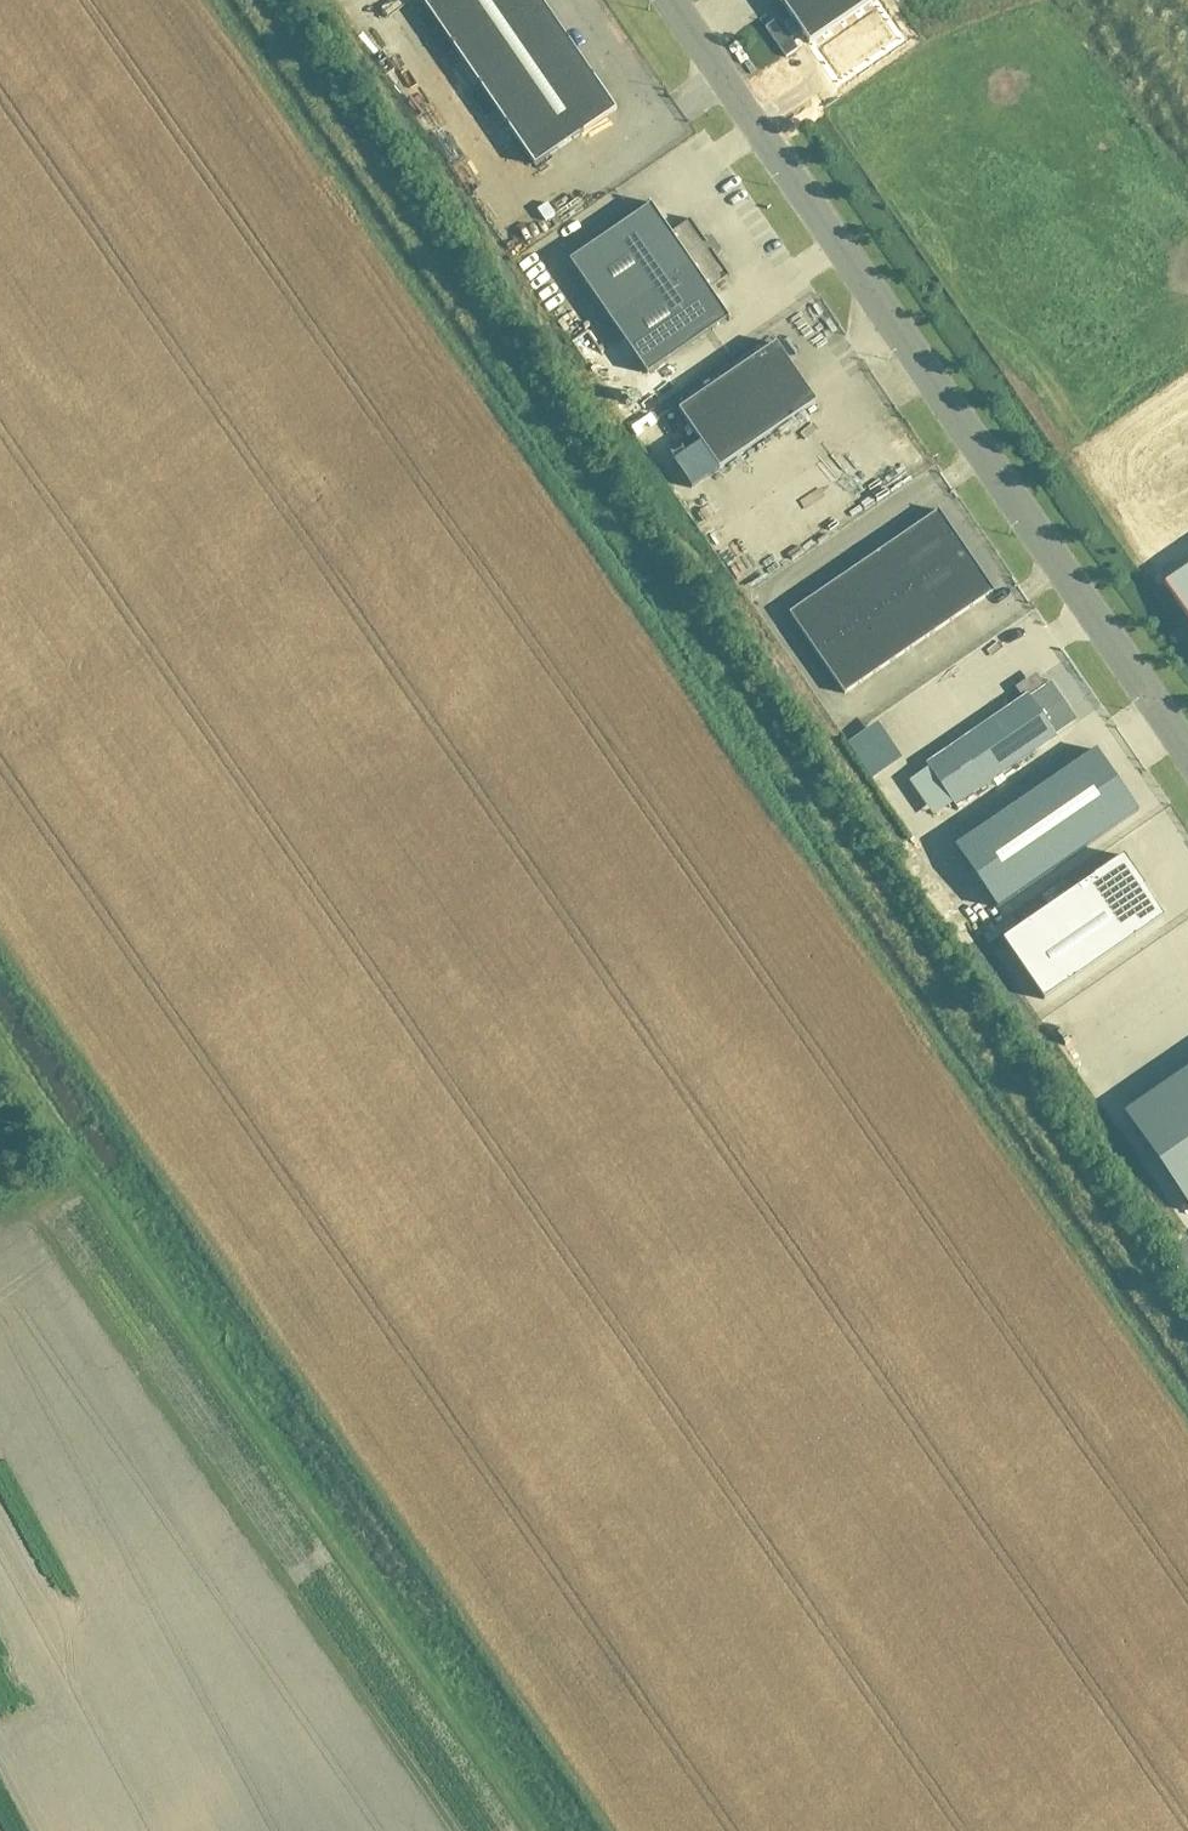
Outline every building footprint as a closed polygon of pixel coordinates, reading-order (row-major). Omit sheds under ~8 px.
[(423,6),(534,168),(615,112),(538,0),(432,0),(423,6)] [(874,0),(777,0),(808,46),(874,1),(874,0)] [(569,262),(647,376),(727,321),(728,323),(730,322),(709,291),(727,278),(728,279),(729,278),(715,257),(720,253),(710,238),(704,242),(690,221),(688,221),(689,222),(670,235),(649,204),(647,205),(649,208),(569,262)] [(719,472),(816,404),(775,345),(678,412),(719,472)] [(699,445),(672,464),(691,491),(718,472),(699,445)] [(937,513),(825,590),(788,615),(843,696),(992,594),(993,595),(993,594),(937,512),(937,513)] [(1164,586),(1187,621),(1187,569),(1164,586)] [(1027,698),(927,767),(954,807),(1055,739),(1053,736),(1074,722),(1049,686),(1028,700),(1027,698)] [(996,910),(1137,813),(1096,752),(954,849),(996,910)] [(1144,888),(1123,858),(1093,878),(1093,879),(1002,942),(1043,1002),(1163,920),(1142,888),(1144,888)] [(1123,1115),(1187,1209),(1187,1070),(1123,1115)]
